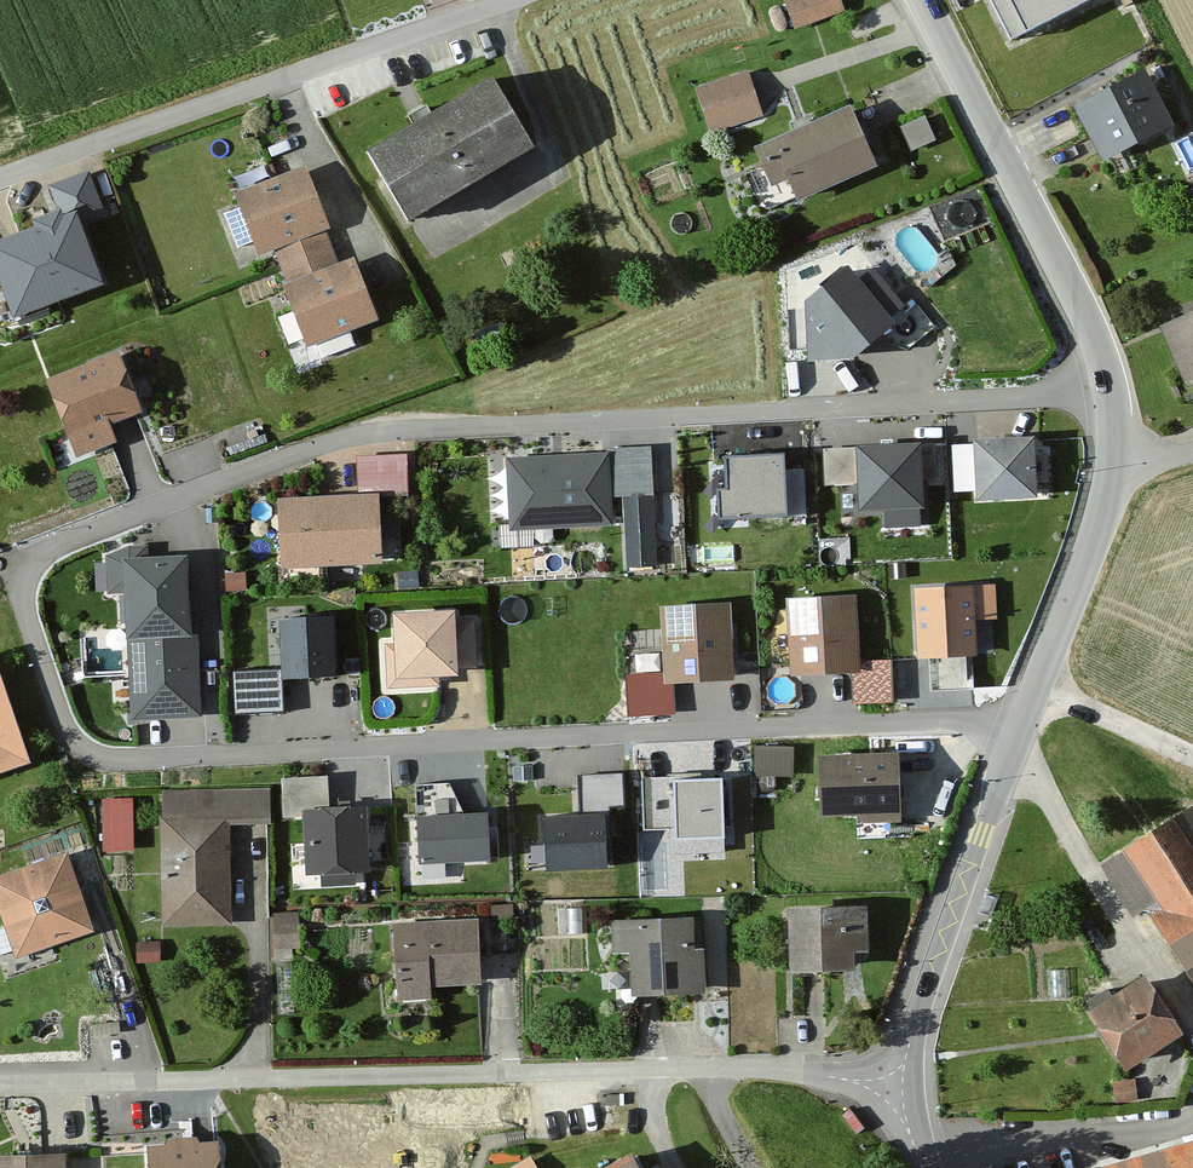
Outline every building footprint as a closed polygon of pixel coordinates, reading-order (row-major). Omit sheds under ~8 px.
[(787,26),(836,9),(833,0),(778,0),(787,26)] [(1013,48),(1095,9),(1091,0),(990,0),(1013,48)] [(1132,70),(1061,102),(1087,159),(1158,126),(1132,70)] [(739,71),(686,89),(702,134),(755,115),(739,71)] [(491,79),(368,151),(409,222),(533,149),(491,79)] [(835,110),(756,144),(781,201),(860,167),(835,110)] [(293,167),(221,193),(245,258),(267,250),(278,281),(268,285),(291,349),(363,323),(351,291),(340,260),(328,264),(306,202),(293,167)] [(0,238),(0,306),(4,315),(88,284),(67,227),(96,217),(80,173),(40,188),(52,219),(0,238)] [(899,328),(848,271),(806,308),(810,364),(854,368),(899,328)] [(1148,324),(1171,380),(1192,371),(1192,306),(1148,324)] [(104,356),(32,384),(62,459),(104,443),(97,424),(126,412),(104,356)] [(1033,441),(970,446),(975,505),(1038,500),(1033,441)] [(610,454),(612,501),(623,500),(627,570),(658,568),(651,451),(610,454)] [(920,451),(857,453),(859,517),(922,515),(920,451)] [(612,501),(610,454),(507,459),(511,534),(614,528),(612,501)] [(783,461),(726,463),(727,496),(719,497),(721,526),(786,523),(783,461)] [(380,498),(278,503),(282,573),(383,568),(380,498)] [(189,594),(188,564),(122,567),(129,723),(202,720),(200,679),(198,622),(190,622),(189,594)] [(996,588),(914,594),(919,666),(977,662),(974,625),(999,623),(996,588)] [(854,600),(785,603),(788,678),(856,676),(857,709),(895,707),(894,663),(856,664),(854,600)] [(730,608),(660,611),(664,688),(734,684),(730,608)] [(458,684),(456,619),(394,621),(396,686),(458,684)] [(283,673),(286,686),(338,683),(334,623),(280,626),(283,673)] [(27,762),(0,689),(0,772),(27,762)] [(756,770),(794,770),(795,741),(757,741),(756,770)] [(897,759),(816,766),(822,826),(902,819),(897,759)] [(285,771),(286,811),(303,811),(303,801),(330,801),(330,770),(285,771)] [(258,787),(152,789),(156,923),(222,921),(219,818),(259,817),(258,787)] [(724,847),(722,787),(672,789),(674,849),(724,847)] [(105,793),(105,844),(138,844),(137,792),(105,793)] [(1096,864),(1192,1007),(1192,799),(1096,864)] [(367,812),(304,815),(307,882),(370,879),(367,812)] [(489,869),(487,820),(418,824),(420,873),(489,869)] [(608,875),(605,821),(544,824),(547,878),(608,875)] [(0,870),(0,940),(5,954),(80,928),(54,852),(0,870)] [(294,909),(267,909),(268,948),(295,947),(294,909)] [(868,914),(786,916),(788,980),(851,978),(850,959),(869,959),(868,914)] [(462,917),(379,923),(384,1001),(419,998),(418,985),(466,982),(462,917)] [(696,923),(617,927),(619,958),(634,957),(636,1003),(699,1000),(696,923)] [(1126,976),(1069,1016),(1106,1069),(1164,1029),(1126,976)] [(1099,1161),(1101,1167),(1192,1167),(1192,1136),(1099,1161)] [(146,1146),(147,1167),(220,1167),(218,1141),(146,1146)] [(581,1167),(644,1167),(628,1141),(581,1167)] [(534,1150),(496,1167),(542,1167),(534,1150)] [(0,1152),(0,1167),(50,1167),(50,1151),(0,1152)]
